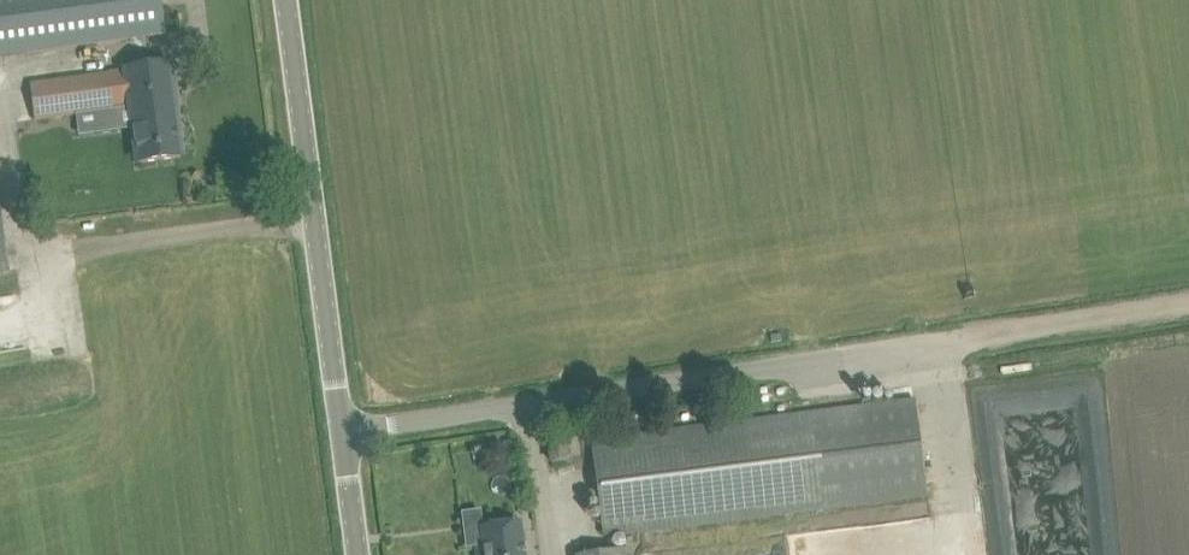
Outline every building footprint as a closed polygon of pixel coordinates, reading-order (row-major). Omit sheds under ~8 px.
[(162,0),(0,0),(0,56),(167,34),(162,0)] [(179,123),(171,64),(147,67),(33,81),(37,108),(38,118),(105,109),(132,106),(135,132),(139,163),(158,160),(182,157),(177,126),(177,124),(179,123)] [(11,272),(0,200),(0,273),(11,272)] [(919,400),(593,441),(605,539),(757,520),(932,500),(919,400)] [(565,443),(550,445),(553,462),(567,460),(565,443)] [(478,554),(526,554),(522,523),(482,528),(485,545),(477,546),(478,554)]
